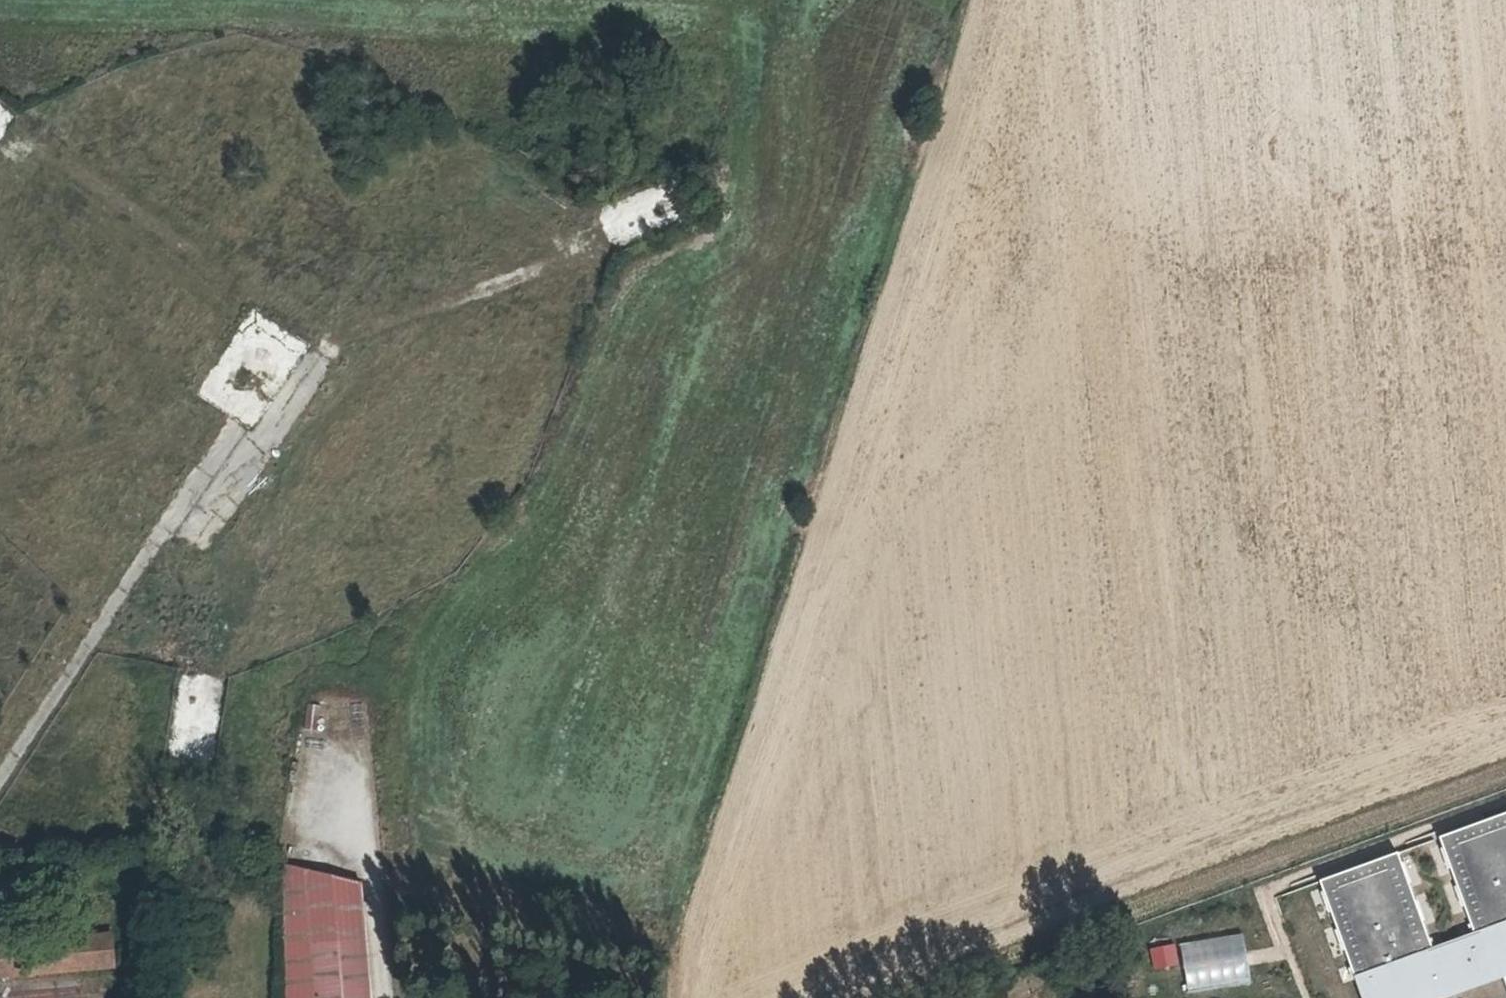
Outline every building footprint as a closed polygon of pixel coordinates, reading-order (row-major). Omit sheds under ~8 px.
[(630,238),(643,234),(637,208),(624,211),(630,238)] [(226,395),(249,400),(255,370),(233,365),(226,395)] [(1360,997),(1416,997),(1503,966),(1505,965),(1505,814),(1436,840),(1471,938),(1429,953),(1393,856),(1318,883),(1360,997)] [(365,883),(287,864),(288,997),(374,997),(365,883)] [(0,949),(0,980),(118,971),(116,940),(0,949)] [(1173,946),(1147,950),(1151,970),(1176,966),(1173,946)]
